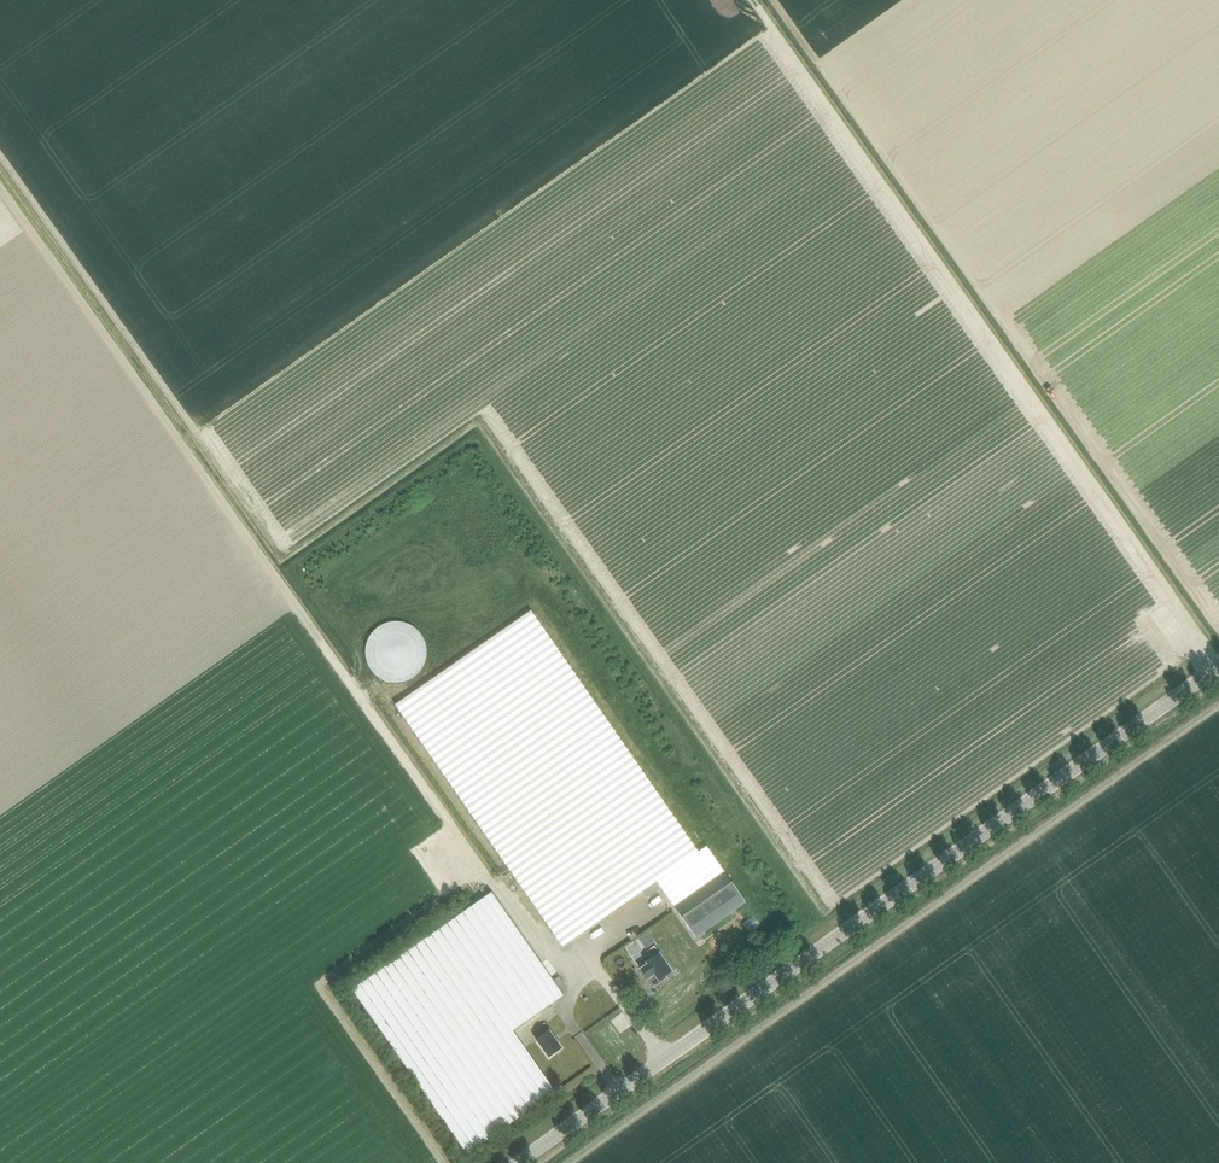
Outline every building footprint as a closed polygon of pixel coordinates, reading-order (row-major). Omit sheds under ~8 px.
[(698,852),(531,611),(395,705),(561,945),(641,890),(646,897),(660,888),(674,908),(725,873),(706,846),(698,852)] [(388,623),(381,625),(375,630),(371,635),(367,641),(365,649),(365,656),(367,663),(370,669),(375,675),(381,679),(388,682),(395,683),(402,682),(409,680),(415,676),(420,671),(423,665),(426,659),(426,652),(425,645),(423,638),(419,633),(414,628),(408,624),(401,622),(395,622),(388,623)] [(443,881),(455,873),(449,865),(438,873),(443,881)] [(695,938),(745,903),(725,873),(674,908),(695,938)] [(351,990),(466,1154),(555,1092),(512,1031),(562,996),(490,893),(351,990)] [(647,964),(640,969),(647,979),(649,978),(654,986),(665,978),(664,976),(671,971),(659,953),(658,953),(654,947),(647,952),(652,958),(645,962),(647,964)] [(559,987),(564,984),(559,977),(553,980),(559,987)] [(548,1057),(561,1048),(548,1030),(544,1024),(534,1031),(538,1037),(535,1039),(548,1057)]
